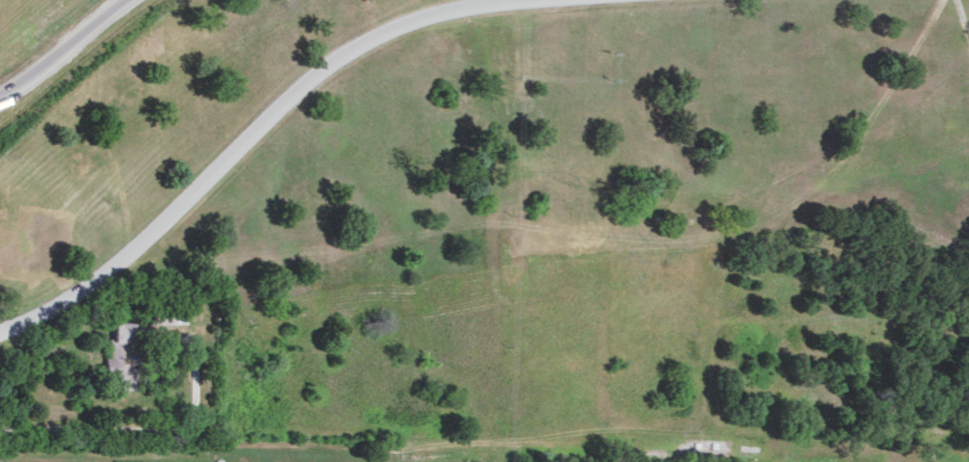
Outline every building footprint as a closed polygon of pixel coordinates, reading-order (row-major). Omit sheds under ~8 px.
[(187,323),(187,309),(174,308),(174,304),(148,303),(148,322),(187,323)] [(111,341),(131,342),(131,321),(112,321),(111,341)] [(136,389),(136,371),(106,370),(106,388),(136,389)]
